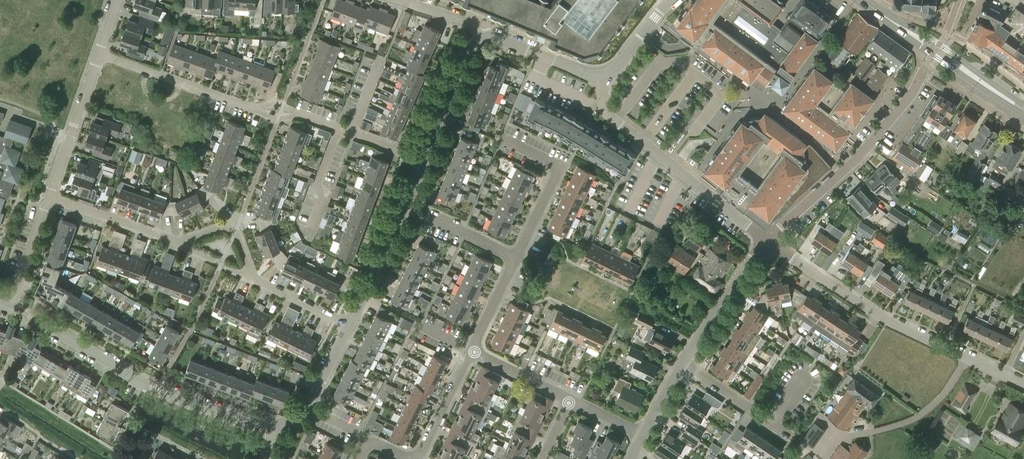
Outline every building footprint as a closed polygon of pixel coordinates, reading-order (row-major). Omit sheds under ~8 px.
[(155,0),(135,0),(133,5),(145,9),(143,16),(157,20),(161,7),(154,5),(155,0)] [(202,0),(184,0),(183,12),(202,13),(202,5),(202,0)] [(202,13),(220,14),(220,0),(218,0),(202,0),(202,5),(202,13)] [(242,0),(223,0),(222,14),(234,15),(234,7),(241,8),(242,0)] [(261,17),(262,2),(255,2),(255,0),(242,0),(241,8),(254,9),(253,22),(261,23),(261,17)] [(282,0),(270,0),(266,0),(265,0),(264,14),(270,14),(270,9),(281,10),(282,0)] [(299,2),(293,2),(294,0),(282,0),(281,10),(293,11),(293,14),(299,14),(299,2)] [(341,0),(337,0),(331,16),(342,20),(350,0),(349,0),(346,0),(345,1),(345,2),(341,0)] [(353,25),(360,7),(353,5),(353,3),(352,1),(350,0),(342,20),(353,25)] [(551,3),(547,1),(547,0),(461,0),(463,1),(462,3),(470,6),(471,2),(475,4),(474,7),(487,12),(488,9),(492,11),(490,15),(498,17),(505,21),(507,17),(511,18),(510,21),(522,27),(524,24),(528,25),(526,29),(534,33),(535,31),(540,33),(538,38),(544,41),(546,35),(552,38),(549,45),(557,48),(558,44),(562,46),(561,49),(574,54),(575,51),(579,52),(577,57),(585,60),(586,58),(597,55),(599,56),(604,49),(600,47),(603,43),(606,45),(614,34),(611,32),(614,29),(617,32),(627,19),(624,16),(626,13),(629,15),(637,4),(635,2),(636,0),(553,0),(551,3)] [(676,25),(757,86),(772,83),(781,90),(789,81),(788,80),(790,77),(791,78),(794,73),(793,73),(817,40),(811,35),(813,32),(807,27),(801,35),(789,52),(773,40),(761,55),(755,50),(749,47),(726,29),(732,21),(746,4),(757,12),(770,22),(786,0),(695,0),(676,25)] [(801,35),(807,27),(820,9),(808,0),(802,0),(791,15),(773,40),(789,52),(801,35)] [(892,2),(899,2),(899,7),(921,9),(921,12),(925,16),(931,17),(935,13),(935,8),(936,8),(937,0),(892,0),(892,2)] [(988,47),(999,31),(1002,24),(1007,15),(1005,14),(1006,12),(985,0),(977,15),(978,16),(969,33),(970,37),(974,39),(974,40),(988,47)] [(761,31),(759,29),(749,22),(757,12),(746,4),(732,21),(755,39),(761,31)] [(364,29),(372,7),(371,7),(371,8),(368,7),(366,9),(366,10),(360,7),(353,25),(364,29)] [(378,10),(372,7),(364,29),(365,25),(376,29),(383,9),(381,8),(379,9),(378,10)] [(1017,8),(1014,12),(1012,11),(1008,16),(1007,15),(1002,24),(999,31),(988,47),(996,51),(1008,60),(1023,37),(1023,13),(1017,8)] [(387,33),(394,15),(386,13),(387,11),(386,10),(383,9),(376,29),(387,33)] [(821,38),(834,20),(820,9),(807,27),(813,32),(821,38)] [(405,24),(410,13),(404,11),(400,22),(405,24)] [(770,22),(757,12),(749,22),(759,29),(764,22),(766,24),(769,22),(770,22)] [(857,54),(877,27),(858,12),(838,39),(857,54)] [(151,32),(154,22),(143,18),(141,24),(128,19),(124,31),(141,36),(143,30),(151,32)] [(749,47),(755,39),(732,21),(726,29),(749,47)] [(440,31),(425,24),(422,31),(416,29),(414,32),(436,41),(440,31)] [(883,55),(895,39),(879,27),(867,44),(883,55)] [(141,36),(124,31),(120,42),(129,46),(127,54),(142,59),(146,46),(139,44),(141,36)] [(755,50),(766,35),(761,31),(755,39),(749,47),(755,50)] [(414,32),(412,37),(418,39),(415,45),(431,52),(436,41),(414,32)] [(761,55),(773,40),(766,35),(755,50),(761,55)] [(1023,64),(1023,37),(1008,60),(1021,69),(1023,64)] [(335,58),(339,47),(319,39),(318,42),(319,44),(320,44),(317,51),(335,58)] [(897,66),(909,50),(895,39),(883,55),(888,59),(885,63),(889,67),(892,62),(897,66)] [(368,50),(369,46),(366,44),(367,43),(360,40),(357,46),(368,50)] [(168,46),(161,44),(158,52),(164,55),(168,46)] [(177,68),(185,48),(173,44),(167,61),(174,64),(174,65),(175,67),(177,68)] [(407,50),(405,53),(426,63),(431,52),(415,45),(412,52),(407,50)] [(189,69),(195,52),(185,48),(177,68),(180,69),(182,68),(182,67),(189,69)] [(224,73),(231,55),(220,51),(217,60),(213,71),(215,72),(217,71),(218,70),(224,73)] [(335,58),(317,51),(315,58),(314,58),(311,58),(310,61),(331,68),(335,58)] [(199,76),(206,56),(195,52),(189,69),(196,72),(195,73),(196,75),(199,76)] [(405,53),(403,58),(408,60),(406,66),(422,73),(426,63),(405,53)] [(234,79),(242,59),(231,55),(224,73),(231,75),(231,76),(232,78),(234,79)] [(211,77),(213,71),(217,60),(206,56),(199,76),(201,77),(203,76),(203,74),(211,77)] [(865,80),(876,64),(866,56),(854,72),(865,80)] [(851,65),(854,61),(850,57),(846,62),(851,65)] [(246,80),(252,63),(242,59),(234,79),(236,80),(239,79),(239,78),(246,80)] [(327,79),(331,68),(310,61),(310,63),(311,65),(312,66),(309,72),(327,79)] [(256,87),(263,67),(252,63),(246,80),(253,83),(252,84),(253,86),(256,87)] [(400,72),(385,64),(383,68),(399,75),(420,84),(425,74),(422,73),(406,66),(405,67),(408,68),(406,74),(400,72)] [(502,81),(506,72),(489,65),(485,75),(502,81)] [(268,88),(274,71),(263,67),(256,87),(258,88),(260,87),(260,86),(268,88)] [(844,90),(814,67),(787,103),(788,104),(789,113),(788,113),(830,144),(831,144),(839,142),(840,143),(873,98),(850,82),(844,90)] [(888,74),(877,67),(866,83),(877,90),(888,74)] [(327,79),(309,72),(306,79),(303,79),(302,82),(323,90),(327,79)] [(415,95),(420,84),(399,75),(397,80),(402,82),(400,88),(415,95)] [(498,91),(502,81),(485,75),(481,85),(498,91)] [(319,101),(323,90),(302,82),(301,84),(303,87),(301,94),(319,101)] [(494,101),(498,91),(481,85),(478,95),(494,101)] [(397,94),(391,92),(390,96),(411,105),(415,95),(400,88),(397,94)] [(386,95),(380,92),(378,97),(392,103),(390,109),(406,116),(411,105),(390,96),(386,94),(386,95)] [(515,107),(526,112),(532,97),(521,93),(515,107)] [(913,171),(956,104),(940,93),(932,105),(927,102),(892,156),(913,171)] [(490,112),(494,101),(478,95),(473,105),(490,112)] [(564,111),(536,98),(526,121),(536,126),(537,122),(553,129),(568,138),(625,173),(636,155),(579,120),(564,111)] [(490,112),(473,105),(467,121),(484,128),(490,112)] [(402,126),(406,116),(390,109),(387,116),(378,112),(377,115),(402,126)] [(376,116),(366,111),(364,117),(383,125),(380,131),(396,138),(402,126),(377,115),(376,116)] [(976,119),(965,112),(964,111),(963,111),(963,112),(960,117),(957,115),(950,126),(947,125),(941,135),(946,138),(953,128),(965,136),(965,137),(966,137),(966,136),(976,120),(977,120),(977,119),(976,119)] [(801,139),(780,124),(770,117),(750,119),(750,121),(747,125),(741,121),(705,170),(721,182),(717,187),(736,201),(734,203),(735,204),(736,203),(743,208),(742,209),(743,210),(744,208),(737,203),(742,196),(769,217),(786,194),(795,192),(807,176),(805,168),(800,163),(802,159),(804,159),(801,139)] [(4,213),(0,211),(7,194),(9,195),(14,181),(18,182),(23,168),(15,165),(20,151),(11,147),(14,138),(26,142),(32,126),(10,119),(3,136),(0,135),(0,223),(4,213)] [(116,135),(120,124),(106,119),(104,125),(93,121),(89,132),(106,137),(108,132),(116,135)] [(365,119),(363,127),(371,130),(373,122),(365,119)] [(249,140),(250,136),(242,133),(244,126),(228,120),(224,131),(249,140)] [(975,149),(983,154),(986,149),(988,150),(992,143),(991,142),(997,132),(983,124),(972,142),(970,141),(968,144),(965,149),(972,153),(975,149)] [(207,125),(204,135),(210,138),(214,127),(207,125)] [(302,143),(306,132),(290,126),(286,137),(302,143)] [(247,144),(249,140),(224,131),(220,142),(236,148),(238,141),(247,144)] [(108,158),(112,148),(103,145),(106,137),(89,132),(85,144),(97,148),(95,154),(108,158)] [(298,154),(302,143),(286,137),(282,148),(298,154)] [(472,153),(476,143),(460,137),(457,147),(472,153)] [(355,139),(352,147),(362,151),(364,143),(355,139)] [(961,154),(964,148),(968,143),(962,140),(955,150),(961,154)] [(992,165),(1001,170),(1015,145),(1008,141),(1000,154),(999,153),(992,165)] [(240,162),(242,157),(233,154),(236,148),(220,142),(216,152),(240,162)] [(1011,169),(1015,163),(1014,162),(1022,149),(1015,145),(1001,170),(1006,173),(1009,168),(1011,169)] [(469,163),(472,153),(457,147),(453,156),(469,163)] [(294,165),(298,154),(282,148),(277,159),(294,165)] [(140,160),(142,153),(133,149),(131,157),(140,160)] [(198,151),(196,157),(202,159),(204,154),(198,151)] [(239,164),(240,162),(216,152),(212,163),(228,169),(230,163),(239,166),(239,164)] [(152,157),(146,155),(143,164),(147,165),(149,164),(152,157)] [(388,161),(371,155),(369,161),(361,158),(359,163),(367,166),(367,167),(383,173),(388,161)] [(465,172),(469,163),(453,156),(449,166),(465,172)] [(975,180),(987,163),(977,156),(965,174),(975,180)] [(290,176),(294,165),(277,159),(274,169),(287,174),(290,176)] [(79,161),(75,172),(94,178),(93,179),(100,181),(103,172),(112,175),(113,175),(116,168),(105,164),(106,162),(103,161),(102,163),(93,160),(91,166),(79,161)] [(232,183),(234,179),(225,176),(228,169),(212,163),(208,174),(232,183)] [(903,202),(905,199),(889,181),(895,175),(885,163),(875,171),(898,197),(900,199),(903,202)] [(591,185),(596,174),(577,165),(572,176),(591,185)] [(461,181),(465,172),(449,166),(445,175),(461,181)] [(380,183),(383,173),(367,167),(363,177),(380,183)] [(530,187),(531,185),(530,182),(533,175),(521,170),(516,168),(516,167),(511,178),(530,187)] [(283,185),(287,174),(274,169),(271,168),(267,179),(283,185)] [(898,197),(875,171),(865,180),(876,192),(881,188),(887,194),(888,193),(896,202),(900,199),(898,197)] [(97,200),(99,194),(96,193),(97,191),(95,188),(91,187),(93,179),(94,178),(75,172),(71,185),(83,189),(81,195),(97,200)] [(982,182),(979,187),(984,190),(988,185),(989,185),(992,180),(994,182),(997,176),(991,173),(989,177),(986,176),(982,182)] [(231,187),(232,183),(208,174),(204,184),(203,184),(199,188),(209,196),(213,192),(214,189),(220,191),(222,184),(231,187)] [(924,194),(929,187),(908,174),(903,181),(924,194)] [(458,191),(461,181),(445,175),(442,184),(458,191)] [(363,177),(358,176),(355,185),(360,187),(359,188),(376,194),(380,183),(363,177)] [(586,195),(591,185),(572,176),(567,186),(586,195)] [(1002,179),(997,176),(994,182),(999,185),(1002,179)] [(527,190),(529,189),(530,187),(511,178),(506,188),(523,196),(526,190),(527,190)] [(283,185),(267,179),(263,189),(279,196),(283,185)] [(127,207),(132,191),(134,185),(124,181),(122,187),(121,187),(115,203),(127,207)] [(454,200),(458,191),(442,184),(438,194),(454,200)] [(581,205),(586,195),(567,186),(562,196),(581,205)] [(864,215),(875,205),(858,186),(847,196),(864,215)] [(1006,190),(1005,190),(999,199),(1009,205),(1015,196),(1017,191),(1008,186),(1006,190)] [(137,211),(145,189),(141,188),(139,193),(132,191),(127,207),(137,211)] [(193,213),(204,208),(201,202),(203,202),(209,196),(199,188),(196,191),(196,192),(186,197),(193,213)] [(372,205),(376,194),(359,188),(355,199),(372,205)] [(520,208),(521,206),(521,203),(520,202),(523,196),(506,188),(501,198),(520,208)] [(148,215),(154,198),(147,196),(149,190),(145,189),(137,211),(148,215)] [(259,200),(275,206),(279,196),(263,189),(259,200)] [(1022,212),(1023,209),(1023,192),(1023,193),(1022,192),(1013,206),(1022,212)] [(165,201),(167,196),(157,193),(154,199),(154,198),(148,215),(159,219),(161,213),(164,214),(170,214),(170,201),(165,201)] [(473,202),(474,197),(469,195),(465,193),(463,198),(473,202)] [(576,215),(581,205),(562,196),(558,206),(576,215)] [(193,213),(186,197),(175,202),(175,201),(170,201),(170,214),(177,214),(180,212),(182,217),(193,213)] [(517,211),(519,210),(520,208),(501,198),(496,208),(513,217),(516,210),(517,211)] [(368,216),(372,205),(355,199),(351,210),(368,216)] [(259,216),(259,223),(272,223),(277,223),(278,219),(276,218),(280,208),(275,206),(259,200),(254,211),(260,214),(259,216)] [(683,215),(688,218),(695,208),(690,204),(683,215)] [(571,225),(576,215),(558,206),(553,217),(571,225)] [(904,225),(909,217),(891,206),(886,214),(904,225)] [(510,228),(511,226),(511,223),(510,223),(513,217),(496,208),(491,219),(510,228)] [(1017,217),(1020,212),(1015,209),(1012,213),(1017,217)] [(364,226),(368,216),(351,210),(348,220),(364,226)] [(1014,225),(1017,220),(1011,216),(1008,220),(1014,225)] [(566,236),(571,225),(553,217),(547,227),(566,236)] [(72,235),(76,224),(62,219),(58,230),(72,235)] [(507,231),(509,230),(510,228),(491,219),(486,229),(503,238),(506,231),(507,231)] [(360,237),(364,226),(348,220),(344,231),(360,237)] [(861,220),(856,229),(869,237),(874,229),(861,220)] [(942,227),(932,220),(927,227),(937,233),(942,227)] [(829,233),(834,225),(829,221),(824,228),(818,224),(815,228),(817,229),(810,240),(820,247),(829,233)] [(259,246),(275,239),(271,228),(272,228),(272,223),(259,223),(259,230),(260,233),(254,235),(259,246)] [(645,230),(647,226),(642,223),(637,234),(642,236),(645,230)] [(829,253),(837,241),(839,238),(832,234),(837,227),(834,225),(829,233),(820,247),(829,253)] [(68,245),(72,235),(58,230),(54,240),(68,245)] [(698,251),(705,239),(691,230),(684,242),(698,251)] [(885,249),(891,239),(878,230),(871,240),(885,249)] [(356,248),(360,237),(344,231),(340,242),(356,248)] [(1000,247),(1005,238),(1002,236),(997,245),(1000,247)] [(279,249),(275,239),(259,246),(263,257),(269,255),(270,258),(274,262),(284,253),(280,249),(279,249)] [(859,247),(857,245),(853,242),(848,239),(840,252),(845,255),(841,261),(850,267),(858,256),(865,246),(861,244),(859,247)] [(65,256),(68,245),(54,240),(50,251),(65,256)] [(108,266),(116,241),(112,240),(109,248),(102,246),(99,255),(97,262),(96,262),(108,266)] [(118,270),(124,253),(118,251),(121,243),(116,241),(108,266),(118,270)] [(352,259),(356,248),(340,242),(336,253),(352,259)] [(452,242),(448,252),(456,254),(459,245),(452,242)] [(593,263),(600,247),(590,242),(582,260),(587,262),(588,260),(593,263)] [(429,260),(434,251),(418,244),(414,253),(429,260)] [(684,273),(694,256),(676,245),(665,262),(684,273)] [(129,274),(138,249),(134,247),(131,256),(124,253),(118,270),(129,274)] [(602,269),(610,251),(600,247),(593,263),(598,265),(597,267),(602,269)] [(142,281),(149,263),(146,262),(146,261),(139,259),(142,250),(138,249),(129,274),(140,278),(139,279),(142,281)] [(714,291),(721,281),(718,279),(730,263),(709,249),(691,275),(714,291)] [(61,267),(65,256),(50,251),(46,262),(61,267)] [(613,272),(620,256),(610,251),(602,269),(606,271),(607,269),(613,272)] [(290,279),(298,263),(287,258),(288,257),(284,253),(274,262),(279,267),(282,269),(280,274),(290,279)] [(425,270),(429,260),(414,253),(409,262),(425,270)] [(488,274),(489,272),(488,269),(487,269),(491,262),(474,254),(469,265),(488,274)] [(617,276),(621,278),(629,260),(620,256),(613,272),(618,274),(617,276)] [(860,274),(868,262),(858,256),(850,267),(860,274)] [(887,271),(881,267),(884,263),(878,259),(870,272),(875,276),(871,282),(881,288),(890,277),(896,267),(892,264),(887,271)] [(629,260),(621,278),(626,280),(627,278),(632,281),(640,265),(629,260)] [(158,287),(167,263),(163,261),(160,269),(153,267),(153,268),(149,267),(150,264),(149,263),(142,281),(143,281),(142,284),(147,285),(147,283),(158,287)] [(308,268),(311,263),(307,261),(304,266),(298,263),(290,279),(300,284),(308,268)] [(45,287),(55,283),(61,267),(46,262),(40,280),(43,281),(45,287)] [(420,279),(425,270),(409,262),(405,271),(420,279)] [(169,291),(175,275),(168,272),(171,264),(167,263),(158,287),(169,291)] [(311,289),(318,273),(312,270),(315,265),(311,263),(308,268),(300,284),(311,289)] [(905,273),(898,282),(893,279),(900,270),(899,269),(902,265),(898,263),(896,267),(890,277),(881,288),(891,295),(894,289),(900,293),(905,284),(904,284),(910,276),(905,273)] [(485,277),(487,276),(488,274),(469,265),(464,275),(481,283),(484,277),(485,277)] [(321,294),(333,268),(330,266),(325,276),(318,273),(311,289),(321,294)] [(179,295),(188,270),(184,269),(181,277),(175,275),(169,291),(179,295)] [(191,299),(196,283),(190,280),(193,272),(188,270),(179,295),(191,299)] [(416,288),(420,279),(405,271),(400,280),(416,288)] [(335,274),(331,272),(321,294),(332,299),(340,283),(333,280),(335,274)] [(94,282),(96,277),(88,273),(86,277),(94,282)] [(478,294),(479,292),(479,290),(478,289),(481,283),(464,275),(459,285),(478,294)] [(202,277),(199,284),(204,286),(207,279),(202,277)] [(411,297),(416,288),(400,280),(396,290),(411,297)] [(783,283),(782,281),(777,282),(781,301),(791,299),(795,302),(801,292),(794,287),(790,287),(789,282),(783,283)] [(920,294),(925,283),(921,281),(918,287),(917,287),(914,291),(909,289),(903,301),(915,306),(920,294)] [(768,306),(769,303),(781,301),(777,282),(772,283),(772,285),(767,286),(768,292),(763,293),(758,300),(768,306)] [(62,305),(70,292),(55,283),(45,287),(47,293),(46,295),(62,305)] [(123,293),(108,284),(106,288),(120,297),(123,293)] [(475,297),(477,297),(478,294),(459,285),(454,295),(471,303),(474,297),(475,297)] [(407,307),(411,297),(396,290),(391,299),(407,307)] [(74,311),(81,298),(70,292),(62,305),(74,311)] [(228,317),(239,294),(235,292),(232,300),(225,296),(222,302),(217,299),(212,310),(223,315),(220,320),(226,323),(228,317)] [(806,294),(801,292),(795,302),(799,304),(791,316),(796,319),(798,316),(803,319),(817,298),(813,296),(811,298),(806,294)] [(937,316),(942,304),(947,294),(943,292),(938,302),(931,299),(926,311),(937,316)] [(239,322),(246,307),(240,304),(244,296),(239,294),(228,317),(239,322)] [(926,311),(931,299),(920,294),(915,306),(926,311)] [(139,308),(142,303),(128,295),(125,300),(139,308)] [(469,315),(470,313),(469,310),(468,310),(471,303),(454,295),(449,306),(469,315)] [(427,305),(429,301),(420,297),(418,300),(422,302),(427,305)] [(948,321),(958,299),(954,297),(951,302),(949,302),(947,307),(942,304),(937,316),(948,321)] [(85,318),(93,305),(81,298),(74,311),(85,318)] [(812,326),(825,306),(820,303),(821,301),(817,298),(803,319),(812,326)] [(768,306),(758,300),(755,304),(751,310),(749,308),(746,313),(763,324),(769,315),(764,311),(768,306)] [(161,311),(164,304),(159,302),(155,308),(161,311)] [(249,327),(260,304),(256,302),(252,310),(246,307),(239,322),(249,327)] [(523,321),(529,310),(511,302),(506,312),(523,321)] [(264,306),(260,304),(249,327),(246,333),(257,338),(267,317),(261,314),(264,306)] [(97,325),(104,311),(93,305),(85,318),(97,325)] [(465,318),(468,317),(469,315),(449,306),(444,316),(461,324),(464,317),(465,318)] [(667,350),(673,338),(655,329),(650,327),(654,320),(639,312),(627,306),(625,311),(637,317),(636,320),(647,325),(648,329),(643,338),(649,341),(649,342),(667,350)] [(812,326),(810,329),(814,331),(815,328),(821,332),(824,327),(835,310),(830,307),(829,309),(825,306),(812,326)] [(561,311),(553,307),(552,309),(548,307),(542,320),(551,324),(549,327),(552,329),(561,311)] [(979,322),(984,311),(980,309),(977,315),(976,314),(974,319),(968,317),(963,328),(974,334),(979,322)] [(821,332),(830,338),(843,319),(838,315),(839,313),(835,310),(824,327),(821,332)] [(108,331),(116,318),(104,311),(97,325),(108,331)] [(564,334),(571,318),(562,314),(563,311),(561,311),(552,329),(564,334)] [(519,331),(523,321),(506,312),(501,322),(519,331)] [(758,333),(763,324),(746,313),(743,317),(745,318),(742,323),(758,333)] [(990,327),(995,317),(991,314),(986,325),(979,322),(974,334),(985,339),(990,327)] [(1023,322),(1023,318),(1014,314),(1011,320),(1022,325),(1023,322)] [(277,341),(288,317),(285,315),(281,323),(274,320),(267,336),(277,341)] [(387,332),(391,322),(376,315),(371,324),(387,332)] [(582,321),(573,316),(572,318),(571,318),(564,334),(575,339),(583,324),(581,323),(582,321)] [(288,346),(295,331),(289,328),(293,319),(288,317),(277,341),(288,346)] [(120,338),(127,325),(116,318),(108,331),(120,338)] [(830,338),(839,344),(853,322),(848,319),(847,321),(843,319),(830,338)] [(12,332),(16,322),(11,320),(7,330),(12,332)] [(412,323),(407,320),(401,331),(407,334),(412,323)] [(514,341),(519,331),(501,322),(496,333),(514,341)] [(856,336),(860,330),(855,327),(857,325),(853,322),(839,344),(851,352),(853,351),(861,339),(856,336)] [(622,336),(627,326),(621,323),(616,333),(622,336)] [(761,335),(758,333),(742,323),(739,327),(737,326),(734,331),(755,344),(761,335)] [(173,342),(179,332),(172,328),(167,325),(166,324),(160,335),(173,342)] [(382,341),(387,332),(371,324),(367,333),(382,341)] [(591,328),(583,324),(575,339),(588,346),(597,328),(592,326),(591,328)] [(139,331),(127,325),(120,338),(131,345),(135,338),(139,341),(144,333),(140,330),(139,331)] [(1012,337),(1017,327),(1012,325),(1008,335),(1001,332),(995,344),(1007,349),(1012,337)] [(298,351),(309,327),(305,326),(302,334),(295,331),(288,346),(298,351)] [(312,349),(316,341),(310,338),(314,330),(309,327),(298,351),(309,356),(312,349)] [(995,344),(1001,332),(990,327),(985,339),(995,344)] [(598,351),(606,335),(601,332),(602,330),(597,328),(588,346),(598,351)] [(20,337),(0,329),(0,348),(13,353),(20,337)] [(35,343),(38,337),(40,334),(35,331),(29,340),(35,343)] [(749,353),(755,344),(734,331),(731,335),(733,336),(730,341),(749,353)] [(378,350),(382,341),(367,333),(362,342),(378,350)] [(509,352),(514,341),(496,333),(491,343),(509,352)] [(168,352),(173,342),(160,335),(155,344),(168,352)] [(545,336),(539,350),(543,352),(550,338),(545,336)] [(31,364),(32,363),(40,349),(20,337),(13,353),(31,364)] [(410,349),(414,340),(408,337),(404,346),(410,349)] [(749,353),(730,341),(727,346),(725,345),(722,349),(743,362),(749,353)] [(373,359),(378,350),(362,342),(358,351),(373,359)] [(808,351),(812,346),(807,343),(803,348),(808,351)] [(162,362),(168,352),(155,344),(149,355),(162,362)] [(650,380),(656,366),(640,358),(643,352),(631,346),(626,357),(635,361),(630,371),(650,380)] [(233,358),(237,349),(232,347),(229,357),(233,358)] [(42,368),(50,354),(40,349),(32,363),(42,368)] [(737,371),(743,362),(722,349),(719,353),(721,354),(718,359),(737,371)] [(251,359),(253,355),(242,351),(241,355),(251,359)] [(369,368),(373,359),(358,351),(353,360),(351,359),(367,367),(369,368)] [(534,357),(545,362),(547,358),(536,353),(534,357)] [(51,373),(59,360),(50,354),(42,368),(51,373)] [(443,372),(448,362),(433,354),(428,365),(443,372)] [(826,363),(829,358),(825,355),(821,360),(826,363)] [(196,377),(201,363),(190,359),(185,373),(196,377)] [(362,376),(367,367),(351,359),(347,368),(362,376)] [(737,371),(718,359),(715,364),(713,363),(710,367),(731,381),(737,371)] [(60,379),(68,365),(59,360),(51,373),(60,379)] [(292,365),(306,372),(308,366),(294,360),(292,365)] [(206,381),(212,367),(201,363),(196,377),(206,381)] [(843,363),(839,370),(846,375),(850,368),(843,363)] [(68,386),(78,371),(68,365),(60,379),(59,381),(68,386)] [(438,383),(443,372),(428,365),(423,375),(438,383)] [(217,385),(222,371),(212,367),(206,381),(217,385)] [(764,367),(760,373),(764,376),(766,372),(768,369),(764,367)] [(358,385),(362,376),(347,368),(342,377),(358,385)] [(78,392),(87,376),(78,371),(68,386),(78,392)] [(228,389),(233,375),(222,371),(217,385),(228,389)] [(501,382),(504,376),(493,371),(490,377),(478,371),(475,379),(477,380),(475,383),(492,392),(498,381),(501,382)] [(754,378),(752,381),(758,385),(760,382),(761,381),(762,379),(764,376),(760,373),(758,372),(754,378)] [(238,393),(244,380),(233,375),(228,389),(238,393)] [(433,393),(438,383),(423,375),(418,385),(418,386),(430,392),(433,393)] [(87,397),(97,382),(87,376),(78,392),(87,397)] [(635,410),(643,394),(628,387),(631,382),(618,376),(612,389),(619,392),(615,401),(635,410)] [(353,394),(354,393),(358,385),(342,377),(338,386),(353,394)] [(859,396),(866,386),(854,377),(847,387),(848,388),(827,416),(845,429),(856,415),(847,409),(857,394),(859,396)] [(16,387),(18,383),(11,378),(8,383),(16,387)] [(249,397),(256,379),(254,384),(244,380),(238,393),(249,397)] [(261,397),(267,383),(256,379),(249,397),(251,393),(261,397)] [(750,398),(758,385),(752,381),(744,394),(750,398)] [(105,387),(99,383),(96,389),(102,392),(105,387)] [(272,401),(277,387),(267,383),(261,397),(272,401)] [(489,398),(492,392),(475,383),(474,387),(472,385),(468,394),(479,399),(476,405),(488,410),(493,400),(489,398)] [(976,393),(978,389),(965,383),(953,403),(966,412),(969,407),(966,406),(974,392),(976,393)] [(410,394),(410,395),(425,402),(430,392),(418,386),(418,385),(415,384),(410,394)] [(108,388),(106,390),(115,396),(118,391),(109,385),(108,388)] [(353,394),(338,386),(333,396),(349,404),(352,397),(355,399),(357,395),(354,393),(353,394)] [(872,405),(879,395),(866,386),(859,396),(857,394),(847,409),(856,415),(866,401),(872,405)] [(283,405),(288,391),(277,387),(272,401),(283,405)] [(546,414),(550,406),(538,400),(541,394),(530,389),(524,400),(528,401),(525,407),(542,416),(543,413),(546,414)] [(702,398),(693,392),(686,404),(702,414),(710,403),(715,407),(718,406),(722,401),(709,393),(706,397),(702,398)] [(420,412),(425,402),(410,395),(405,405),(420,412)] [(123,420),(128,410),(112,401),(106,411),(123,420)] [(1023,423),(1023,410),(1011,402),(1000,420),(998,418),(991,429),(1016,443),(1022,431),(1020,430),(1023,423)] [(698,438),(702,431),(695,426),(702,414),(686,404),(678,416),(687,422),(688,424),(685,429),(698,438)] [(415,423),(420,412),(405,405),(400,415),(415,423)] [(485,416),(488,410),(476,405),(473,410),(462,405),(458,413),(460,414),(459,417),(476,426),(479,419),(483,420),(485,416)] [(542,416),(525,407),(522,414),(519,412),(513,423),(525,428),(528,423),(539,428),(543,420),(541,419),(542,416)] [(118,430),(123,420),(106,411),(101,421),(118,430)] [(410,433),(415,423),(400,415),(395,425),(410,433)] [(476,426),(459,417),(457,420),(455,419),(451,427),(463,433),(460,439),(475,446),(480,435),(473,432),(476,426)] [(4,418),(1,422),(0,422),(0,436),(6,440),(9,436),(14,439),(21,428),(4,418)] [(584,457),(590,444),(585,442),(592,427),(578,420),(574,429),(576,430),(571,441),(577,444),(573,451),(584,457)] [(113,439),(118,430),(101,421),(96,431),(113,439)] [(826,430),(814,422),(803,440),(814,447),(826,430)] [(529,448),(533,439),(522,434),(525,428),(513,423),(508,433),(512,435),(509,441),(526,450),(527,446),(529,448)] [(966,426),(962,423),(953,437),(972,449),(980,435),(976,432),(966,425),(966,426)] [(405,443),(410,433),(395,425),(390,436),(405,443)] [(745,447),(755,432),(746,426),(737,441),(745,447)] [(308,432),(304,440),(310,443),(310,444),(315,433),(309,430),(308,432)] [(677,436),(668,430),(661,442),(678,453),(685,442),(690,445),(694,444),(697,439),(684,431),(681,436),(677,436)] [(754,452),(763,438),(755,432),(745,447),(754,452)] [(588,457),(592,458),(610,458),(619,440),(617,439),(617,438),(617,437),(616,437),(615,436),(614,436),(614,435),(613,435),(612,435),(611,435),(611,434),(610,434),(609,434),(608,435),(606,434),(603,442),(597,439),(588,457)] [(762,458),(772,443),(763,438),(754,452),(762,458)] [(927,438),(920,447),(923,449),(921,451),(924,453),(922,455),(927,458),(928,458),(930,456),(930,457),(939,444),(930,438),(929,440),(927,438)] [(460,439),(457,444),(446,439),(442,447),(444,448),(443,451),(459,458),(460,458),(463,453),(470,457),(475,446),(460,439)] [(509,441),(506,447),(498,444),(493,455),(502,458),(510,458),(511,456),(517,458),(524,458),(526,454),(524,453),(526,450),(509,441)] [(828,458),(861,458),(867,451),(854,441),(848,449),(840,443),(828,458)] [(678,453),(661,442),(653,454),(658,457),(658,458),(673,458),(678,453)] [(712,442),(709,447),(712,449),(718,453),(719,452),(720,449),(721,449),(721,447),(712,442)] [(27,453),(31,446),(25,443),(21,449),(27,453)] [(341,450),(326,443),(321,454),(332,458),(337,458),(341,450)] [(772,443),(762,458),(764,458),(782,458),(783,457),(777,454),(780,449),(772,443)] [(37,452),(38,451),(33,449),(29,455),(33,458),(34,457),(37,452)] [(157,449),(156,451),(154,451),(152,454),(154,456),(152,458),(165,458),(167,454),(157,449)] [(570,455),(559,450),(557,455),(567,458),(569,458),(570,455)]
